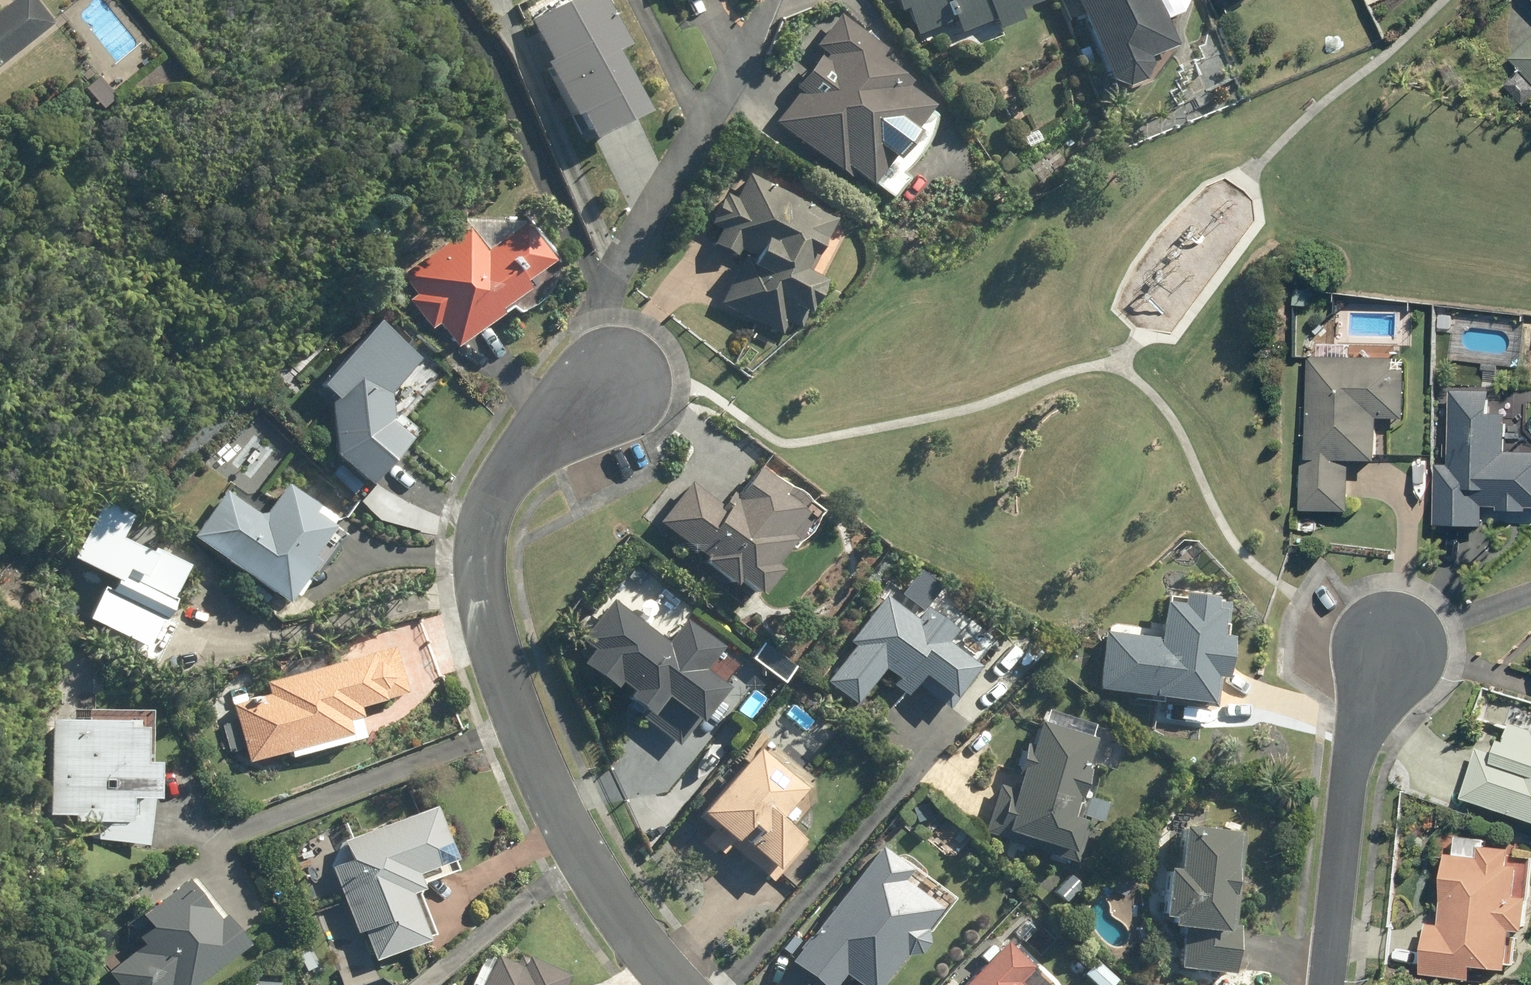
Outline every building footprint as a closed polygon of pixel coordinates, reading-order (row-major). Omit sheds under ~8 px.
[(58,26),(37,0),(20,0),(0,16),(0,72),(58,26)] [(525,8),(545,47),(536,52),(563,107),(575,101),(589,129),(641,103),(612,45),(627,38),(608,0),(541,0),(525,8)] [(894,11),(900,8),(912,35),(947,21),(952,33),(985,20),(990,31),(1012,22),(1009,12),(1031,2),(1030,0),(889,0),(894,11)] [(1136,58),(1164,47),(1146,0),(1068,0),(1099,81),(1116,88),(1131,82),(1139,64),(1136,58)] [(900,83),(870,59),(878,50),(835,16),(810,46),(821,55),(769,120),(829,171),(832,167),(857,186),(919,107),(896,88),(900,83)] [(1510,58),(1530,79),(1530,38),(1510,58)] [(1506,85),(1526,105),(1530,100),(1530,83),(1519,72),(1506,85)] [(103,78),(90,89),(107,109),(120,98),(103,78)] [(1032,130),(1017,138),(1021,148),(1037,140),(1032,130)] [(705,223),(714,228),(706,243),(731,255),(734,249),(741,253),(715,304),(776,334),(781,323),(791,328),(814,282),(792,272),(809,239),(818,244),(831,219),(743,174),(730,199),(720,195),(705,223)] [(475,226),(407,274),(423,297),(417,301),(438,330),(446,324),(462,346),(539,291),(536,286),(563,265),(533,223),(493,252),(475,226)] [(385,330),(334,390),(340,395),(349,456),(381,483),(417,440),(397,423),(394,392),(405,379),(393,368),(408,349),(385,330)] [(1302,451),(1301,511),(1349,512),(1349,461),(1377,462),(1378,420),(1403,421),(1404,372),(1394,372),(1394,360),(1308,358),(1307,451),(1302,451)] [(1505,453),(1506,416),(1489,416),(1489,392),(1453,390),(1451,467),(1437,466),(1435,525),(1483,526),(1483,508),(1497,508),(1497,511),(1528,512),(1528,509),(1530,509),(1530,454),(1505,453)] [(365,485),(345,467),(337,475),(357,494),(365,485)] [(697,559),(693,564),(721,587),(726,581),(746,598),(768,572),(762,567),(783,542),(777,537),(795,515),(771,496),(777,489),(754,470),(731,498),(727,495),(715,508),(686,484),(653,523),(697,559)] [(293,604),(344,531),(322,516),(326,511),(293,487),(268,521),(231,493),(200,537),(293,604)] [(113,590),(97,622),(157,653),(200,567),(164,548),(159,556),(128,541),(140,519),(111,504),(82,560),(127,583),(121,594),(113,590)] [(930,577),(923,586),(931,591),(937,582),(930,577)] [(1099,627),(1091,684),(1211,700),(1219,630),(1210,629),(1212,604),(1203,603),(1205,592),(1175,588),(1173,600),(1159,598),(1154,634),(1099,627)] [(967,663),(976,652),(942,602),(933,613),(920,603),(911,615),(882,591),(843,639),(848,643),(819,679),(847,702),(876,665),(890,676),(886,682),(899,692),(909,678),(944,706),(974,668),(967,663)] [(678,615),(660,638),(607,596),(575,636),(587,645),(574,661),(603,683),(609,677),(619,685),(615,690),(638,708),(635,712),(669,738),(715,681),(694,664),(711,642),(678,615)] [(271,698),(238,705),(252,765),(360,738),(356,723),(369,721),(366,710),(414,698),(402,649),(267,683),(271,698)] [(1085,821),(1059,813),(1086,735),(1035,718),(1025,747),(1021,746),(1007,786),(995,782),(979,829),(1071,861),(1085,821)] [(1464,792),(1530,812),(1530,725),(1530,726),(1510,719),(1504,739),(1498,737),(1494,751),(1478,746),(1464,792)] [(156,768),(157,733),(140,731),(140,726),(57,723),(54,818),(81,818),(81,825),(95,826),(93,839),(152,847),(158,804),(164,804),(164,768),(156,768)] [(691,814),(706,826),(697,837),(714,851),(722,842),(766,879),(797,841),(764,812),(790,781),(750,747),(691,814)] [(339,858),(325,863),(350,929),(353,928),(365,957),(427,932),(408,883),(449,867),(423,801),(331,838),(339,858)] [(925,801),(910,806),(915,821),(930,816),(925,801)] [(1161,913),(1160,920),(1179,922),(1175,963),(1228,968),(1233,923),(1230,922),(1239,831),(1171,825),(1166,864),(1156,863),(1151,912),(1161,913)] [(1449,869),(1446,924),(1432,923),(1429,975),(1483,978),(1483,967),(1522,969),(1524,932),(1530,932),(1530,899),(1526,899),(1528,864),(1519,864),(1520,848),(1492,847),(1492,838),(1440,836),(1439,869),(1449,869)] [(786,958),(821,984),(828,984),(838,971),(857,984),(859,984),(868,984),(894,950),(896,951),(910,948),(917,939),(917,926),(915,925),(930,904),(894,876),(902,866),(873,844),(786,958)] [(101,969),(113,984),(164,984),(166,983),(167,984),(176,984),(233,939),(209,910),(204,914),(173,873),(128,910),(139,923),(128,932),(135,943),(101,969)] [(1012,980),(1028,963),(1001,937),(956,984),(1018,984),(1012,980)] [(557,970),(519,953),(513,964),(490,954),(475,984),(550,984),(557,970)]
